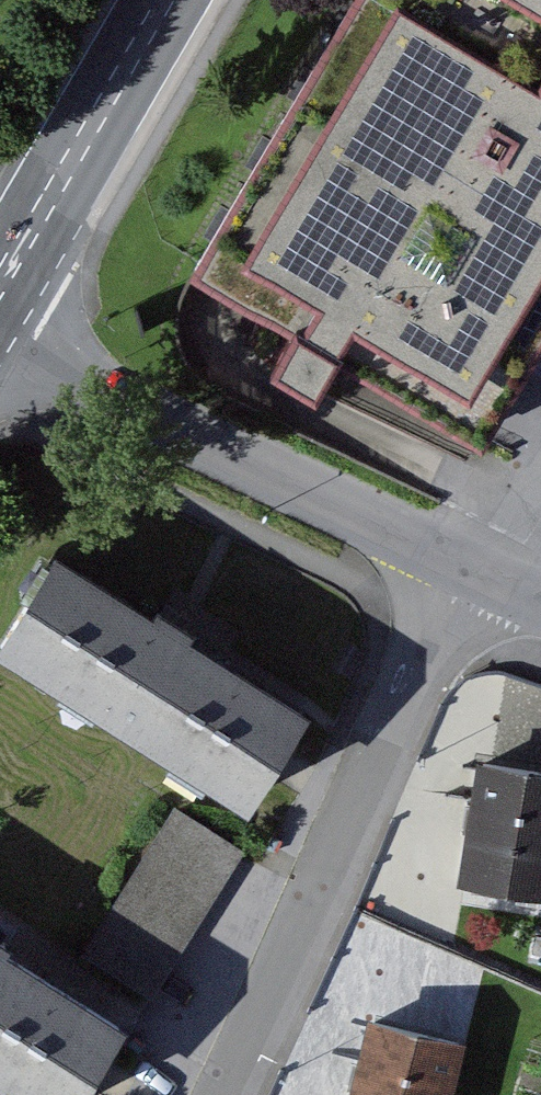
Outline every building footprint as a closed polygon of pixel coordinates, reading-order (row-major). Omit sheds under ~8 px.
[(196,270),(490,446),(540,361),(540,0),(358,0),(196,270)] [(168,622),(60,556),(1,653),(248,805),(308,708),(168,622)] [(482,758),(477,806),(469,879),(540,887),(540,764),(482,758)] [(255,847),(185,803),(91,952),(161,996),(255,847)] [(18,1094),(78,1094),(121,1024),(0,950),(0,1084),(18,1094)] [(377,1024),(364,1085),(361,1094),(457,1094),(469,1043),(377,1024)]
